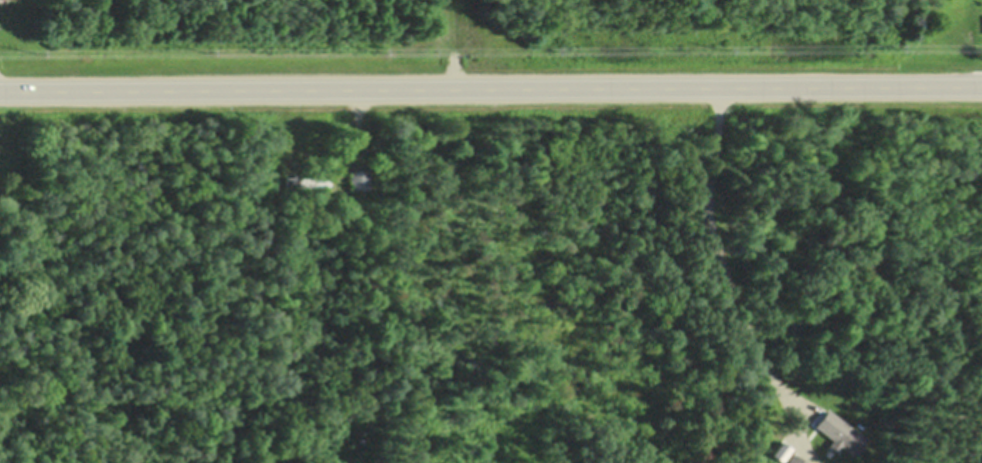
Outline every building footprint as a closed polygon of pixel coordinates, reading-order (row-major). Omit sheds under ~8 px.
[(368,186),(349,188),(348,169),(366,168),(368,186)] [(328,175),(328,185),(284,184),(284,175),(328,175)] [(850,418),(846,428),(868,439),(863,449),(854,444),(852,450),(845,447),(848,441),(820,427),(825,417),(835,422),(840,413),(850,418)] [(792,447),(783,440),(772,454),(781,461),(792,447)] [(793,452),(808,462),(784,462),(793,452)]
